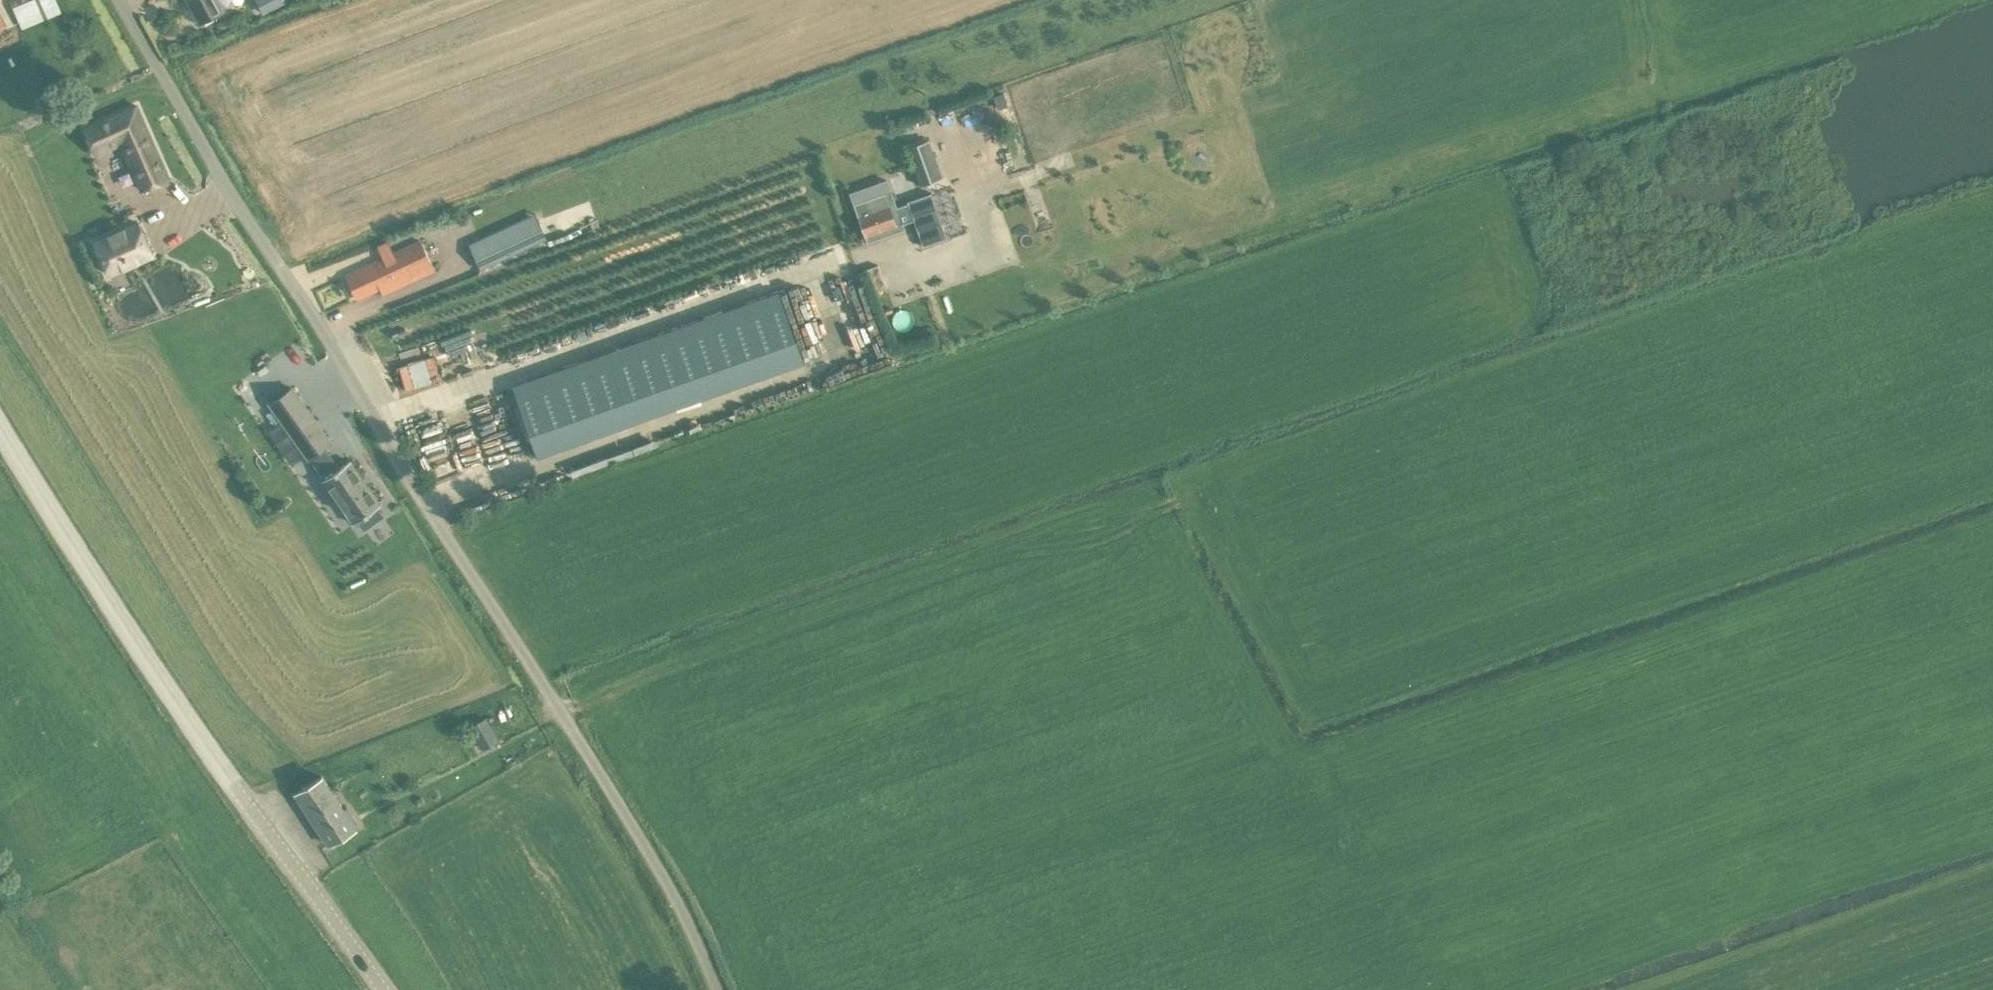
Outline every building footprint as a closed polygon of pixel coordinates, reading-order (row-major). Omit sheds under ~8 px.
[(14,6),(23,27),(61,11),(56,0),(29,0),(14,6)] [(222,0),(188,0),(200,22),(227,8),(222,0)] [(261,11),(280,2),(279,0),(256,0),(261,11)] [(137,104),(84,127),(95,152),(121,141),(142,188),(168,177),(137,104)] [(929,140),(907,148),(913,166),(935,159),(929,140)] [(904,218),(943,217),(942,189),(903,190),(904,218)] [(885,193),(854,204),(859,216),(858,217),(865,236),(867,236),(868,241),(905,228),(898,211),(893,213),(891,206),(885,193)] [(481,268),(546,238),(537,219),(472,249),(481,268)] [(108,273),(152,254),(138,221),(94,240),(108,273)] [(420,240),(346,275),(358,300),(381,289),(384,294),(434,270),(420,240)] [(878,264),(866,268),(874,292),(887,287),(878,264)] [(674,407),(804,361),(783,299),(652,345),(674,407)] [(414,358),(432,353),(429,341),(411,346),(414,358)] [(436,353),(401,363),(408,387),(443,378),(436,353)] [(633,421),(612,360),(516,394),(538,455),(633,421)] [(292,387),(270,403),(308,458),(311,456),(325,478),(323,479),(354,523),(358,520),(364,528),(382,515),(376,507),(381,504),(350,460),(339,468),(324,447),(331,442),(292,387)] [(471,727),(482,748),(499,739),(487,717),(471,727)] [(344,809),(322,776),(296,793),(329,844),(355,826),(353,823),(357,821),(347,807),(344,809)]
